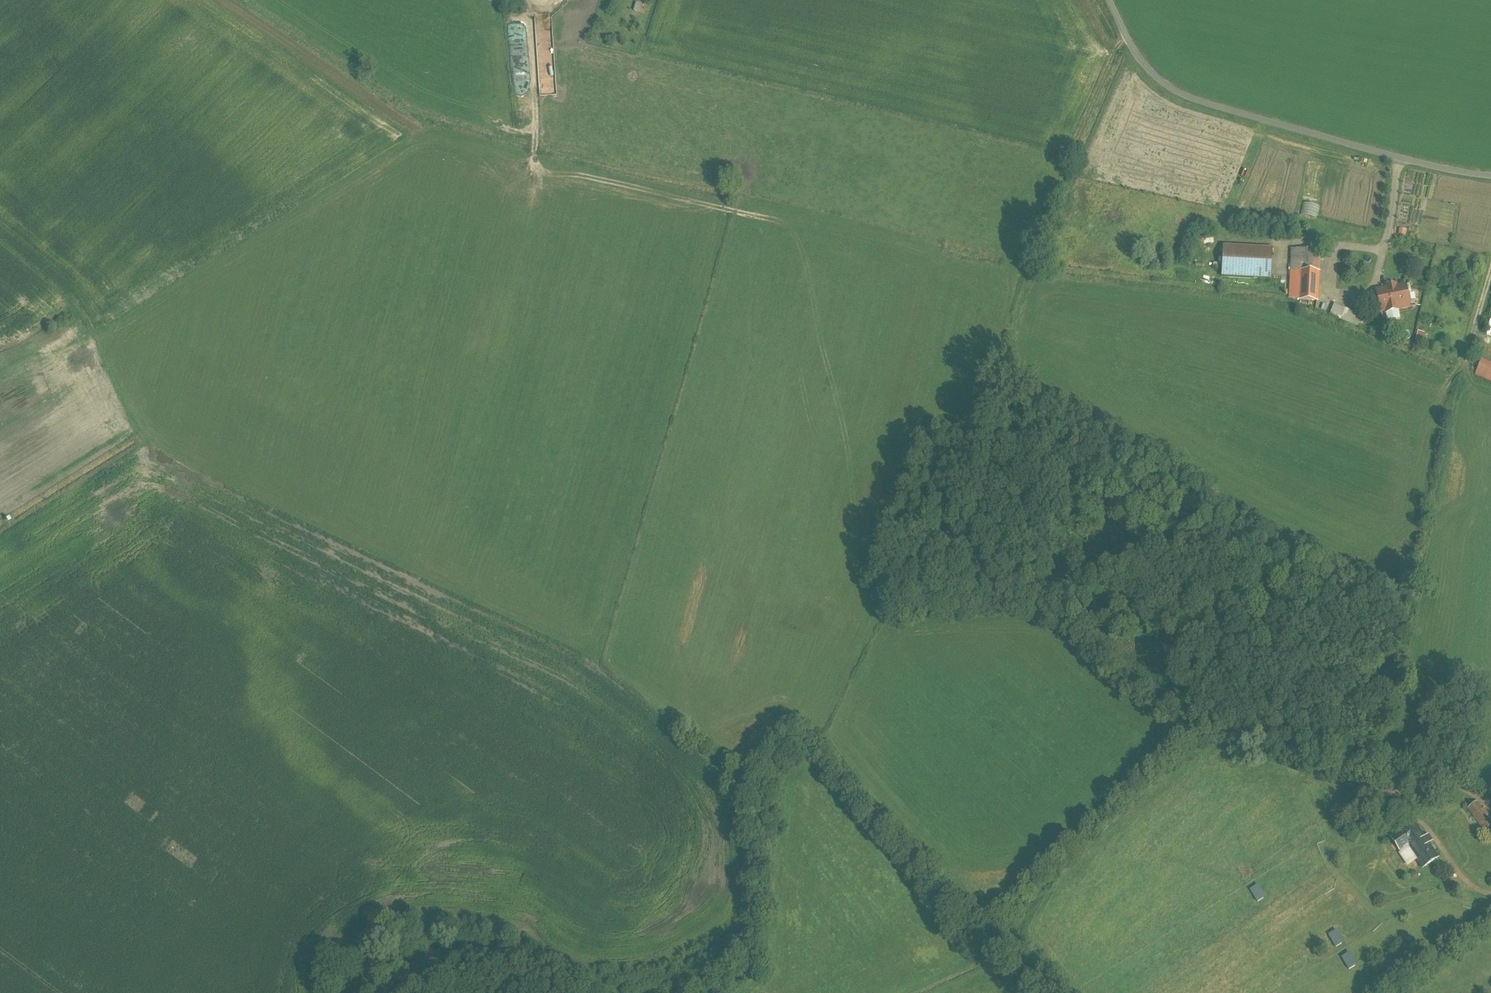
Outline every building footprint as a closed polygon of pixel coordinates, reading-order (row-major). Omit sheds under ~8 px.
[(1317,208),(1301,205),(1300,215),(1316,218),(1317,208)] [(1272,248),(1223,246),(1222,277),(1271,280),(1272,248)] [(1312,251),(1292,250),(1291,272),(1301,272),(1311,273),(1312,251)] [(1301,272),(1291,272),(1290,299),(1299,300),(1301,272)] [(1311,273),(1301,272),(1299,300),(1317,301),(1319,273),(1311,273)] [(1396,286),(1386,288),(1387,290),(1377,292),(1380,309),(1385,308),(1386,313),(1398,311),(1398,309),(1409,307),(1408,302),(1410,302),(1409,294),(1407,294),(1405,286),(1396,288),(1396,286)] [(1357,314),(1334,305),(1330,315),(1353,325),(1355,320),(1357,314)] [(1412,333),(1400,328),(1395,341),(1407,345),(1412,333)] [(1421,343),(1424,333),(1416,331),(1414,340),(1421,343)] [(1490,384),(1490,369),(1481,365),(1475,377),(1490,384)] [(1481,835),(1490,829),(1490,824),(1477,803),(1465,812),(1481,835)] [(1420,818),(1386,842),(1405,870),(1414,864),(1419,872),(1446,854),(1420,818)] [(1233,867),(1241,880),(1250,875),(1242,862),(1233,867)] [(1247,890),(1256,903),(1264,897),(1255,885),(1247,890)] [(1334,930),(1326,935),(1334,948),(1342,943),(1334,930)] [(1339,957),(1347,971),(1356,966),(1348,952),(1339,957)]
